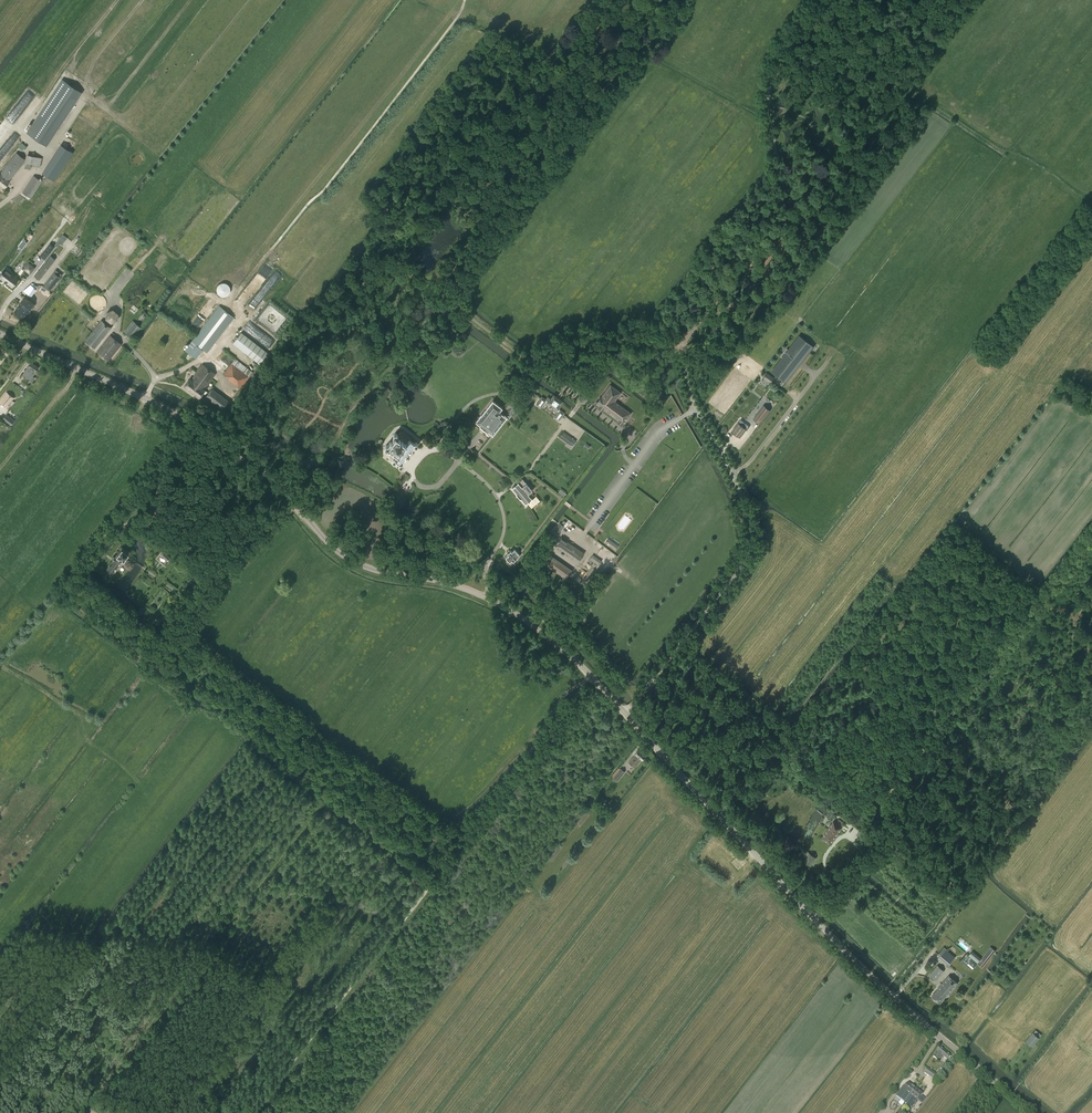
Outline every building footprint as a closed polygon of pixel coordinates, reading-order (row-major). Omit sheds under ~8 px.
[(63,80),(27,133),(46,145),(81,92),(63,80)] [(29,92),(26,95),(27,95),(25,98),(29,101),(34,96),(29,92)] [(19,146),(24,150),(27,147),(21,142),(19,146)] [(61,144),(43,173),(56,180),(73,151),(61,144)] [(5,188),(5,187),(6,188),(7,186),(6,186),(10,181),(9,181),(24,162),(24,163),(26,163),(25,168),(30,169),(32,165),(40,167),(42,158),(26,154),(25,159),(17,152),(0,173),(0,184),(5,188)] [(33,175),(22,192),(31,198),(42,181),(33,175)] [(50,242),(40,255),(45,259),(55,246),(50,242)] [(51,255),(34,276),(39,280),(56,259),(51,255)] [(0,276),(0,277),(12,287),(18,279),(5,269),(3,272),(2,272),(1,273),(2,273),(0,276)] [(54,272),(44,285),(50,290),(61,277),(62,275),(56,270),(54,272)] [(217,291),(217,292),(218,293),(218,294),(219,294),(219,295),(220,295),(220,296),(221,296),(222,296),(223,296),(224,296),(225,296),(226,296),(227,296),(227,295),(228,295),(229,294),(229,293),(230,293),(230,292),(230,291),(230,290),(230,289),(230,288),(230,287),(230,286),(229,286),(229,285),(228,285),(228,284),(227,284),(226,283),(225,283),(224,283),(223,283),(222,283),(221,283),(220,284),(219,284),(219,285),(218,285),(218,286),(217,287),(217,288),(217,289),(217,290),(217,291)] [(35,304),(25,297),(18,306),(15,304),(15,303),(12,300),(8,306),(12,309),(12,310),(13,311),(14,311),(24,318),(35,304)] [(196,358),(203,349),(207,352),(234,317),(220,306),(186,350),(196,358)] [(111,322),(117,320),(118,313),(113,309),(107,312),(106,318),(111,322)] [(111,327),(102,320),(86,340),(95,348),(111,327)] [(135,322),(126,333),(132,338),(141,327),(135,322)] [(121,344),(111,335),(97,352),(108,361),(121,344)] [(799,335),(788,349),(787,348),(781,356),(782,357),(771,371),(786,383),(814,346),(799,335)] [(246,353),(259,363),(268,352),(254,342),(246,353)] [(232,362),(223,374),(241,388),(250,376),(249,376),(253,372),(235,358),(232,362)] [(31,362),(23,375),(30,380),(39,367),(31,362)] [(191,379),(190,378),(184,386),(199,398),(205,389),(216,374),(203,364),(191,379)] [(764,378),(770,383),(774,378),(767,372),(764,378)] [(596,404),(623,424),(631,413),(615,401),(621,393),(610,385),(596,404)] [(212,388),(206,397),(223,409),(229,399),(212,388)] [(14,398),(7,392),(0,400),(0,403),(6,408),(14,398)] [(562,401),(553,395),(550,399),(550,398),(548,401),(542,396),(536,405),(540,408),(545,402),(558,411),(554,418),(558,421),(564,413),(559,408),(560,406),(559,405),(562,401)] [(487,431),(493,435),(506,417),(499,412),(502,408),(492,400),(481,414),(475,422),(480,425),(480,426),(487,432),(487,431)] [(506,415),(510,417),(517,408),(513,405),(506,415)] [(770,410),(764,405),(753,418),(760,423),(770,410)] [(11,425),(14,420),(6,414),(3,419),(11,425)] [(740,437),(748,426),(740,419),(732,431),(740,437)] [(389,445),(388,445),(386,445),(384,447),(385,449),(387,450),(389,450),(389,449),(391,450),(390,452),(389,456),(393,458),(392,459),(392,461),(394,462),(395,462),(396,461),(399,463),(398,464),(399,466),(400,467),(402,467),(403,466),(403,464),(402,463),(414,446),(415,447),(417,446),(418,445),(418,443),(416,442),(415,443),(414,444),(409,440),(406,444),(398,438),(398,437),(398,435),(396,434),(394,434),(393,436),(393,438),(394,439),(389,445)] [(576,441),(569,436),(565,441),(572,446),(576,441)] [(522,479),(512,488),(517,494),(516,494),(520,499),(521,498),(526,504),(532,499),(532,498),(534,496),(531,492),(532,491),(522,479)] [(148,498),(141,507),(147,512),(155,502),(148,498)] [(560,523),(555,530),(559,533),(564,526),(562,524),(560,523)] [(139,533),(137,535),(143,540),(145,537),(146,536),(140,531),(139,533)] [(597,550),(608,558),(612,551),(589,535),(587,538),(590,540),(599,547),(597,550)] [(561,537),(555,545),(578,561),(584,553),(561,537)] [(617,545),(608,539),(606,542),(615,548),(617,545)] [(113,559),(107,568),(114,573),(123,559),(124,560),(129,552),(122,547),(117,554),(115,557),(114,556),(112,558),(113,559)] [(513,561),(518,557),(520,555),(519,553),(514,549),(512,552),(511,551),(507,554),(508,555),(506,557),(510,562),(512,560),(513,561)] [(164,552),(161,555),(167,561),(170,557),(164,552)] [(593,555),(590,560),(598,565),(601,561),(593,555)] [(567,566),(561,575),(566,579),(572,570),(567,566)] [(635,754),(628,763),(635,768),(641,760),(642,760),(645,756),(638,750),(634,754),(635,754)] [(620,768),(613,777),(618,781),(625,772),(623,770),(620,768)] [(833,821),(822,838),(830,843),(844,823),(839,820),(837,823),(833,821)] [(816,858),(809,853),(803,861),(810,866),(816,858)] [(989,949),(977,963),(982,967),(994,953),(989,949)] [(977,962),(966,953),(960,960),(971,970),(977,962)] [(944,971),(938,965),(930,975),(936,980),(944,971)] [(958,983),(949,975),(938,988),(938,989),(932,996),(940,1003),(946,996),(947,996),(958,983)] [(1026,1041),(1032,1047),(1040,1038),(1033,1032),(1026,1041)] [(933,1056),(938,1060),(942,1055),(947,1060),(951,1056),(944,1050),(940,1047),(933,1056)] [(933,1079),(936,1075),(928,1069),(924,1073),(933,1079)] [(896,1096),(901,1100),(912,1085),(909,1082),(904,1089),(902,1088),(896,1096)] [(901,1100),(905,1103),(916,1088),(912,1085),(901,1100)] [(916,1088),(905,1103),(912,1108),(916,1102),(915,1102),(917,1100),(917,1101),(923,1093),(920,1091),(916,1088)]
